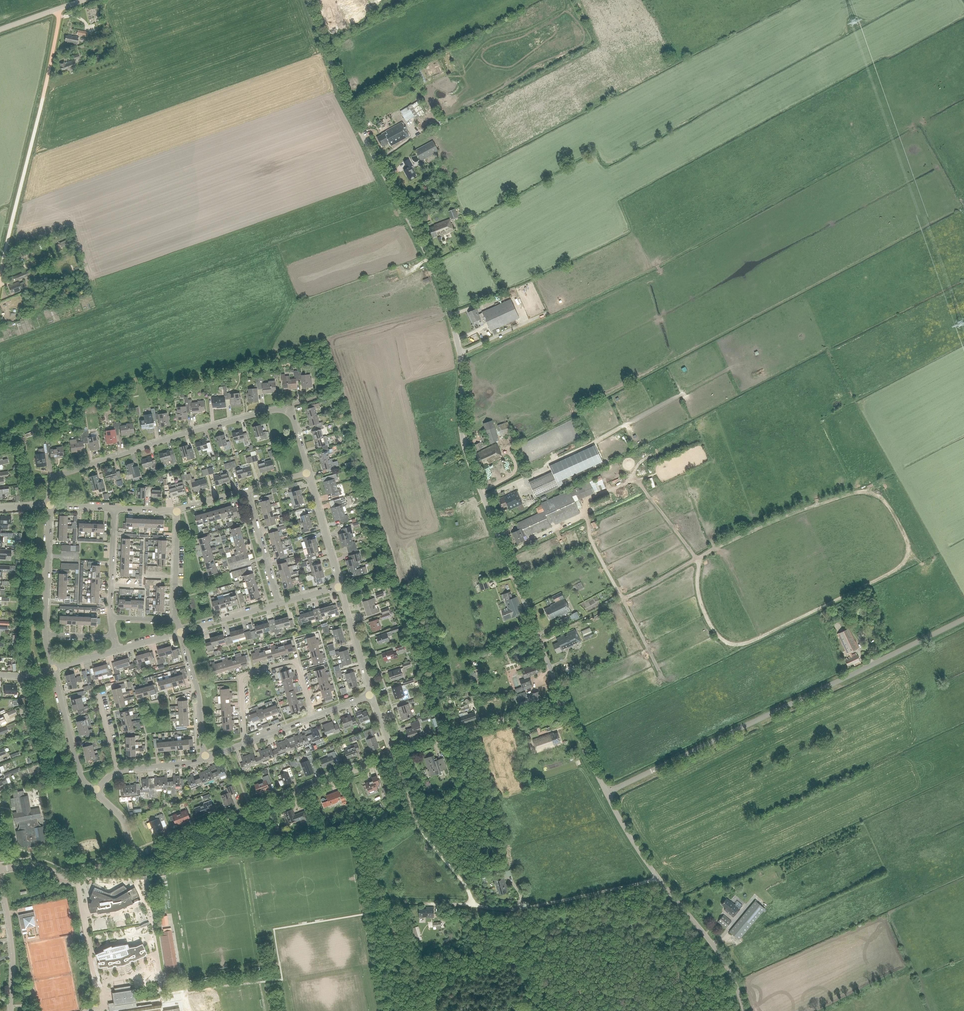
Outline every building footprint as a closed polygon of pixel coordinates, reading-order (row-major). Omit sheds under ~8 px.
[(77,44),(78,37),(68,35),(68,36),(66,35),(65,41),(67,41),(67,43),(77,44)] [(65,71),(75,68),(73,60),(65,63),(64,61),(60,63),(61,66),(60,66),(62,70),(64,70),(65,71)] [(421,68),(415,71),(421,84),(427,81),(421,68)] [(414,116),(408,106),(399,111),(405,121),(414,116)] [(389,143),(391,146),(410,136),(402,122),(384,132),(382,133),(382,134),(377,137),(382,146),(389,143)] [(421,161),(438,151),(433,141),(415,150),(421,161)] [(403,161),(405,165),(407,168),(404,170),(409,179),(416,176),(411,166),(412,166),(410,162),(408,158),(403,161)] [(449,210),(452,219),(457,217),(455,208),(449,210)] [(440,236),(454,231),(449,219),(434,225),(434,226),(429,228),(432,237),(437,235),(437,236),(440,235),(440,236)] [(59,243),(60,243),(56,245),(57,248),(61,247),(68,244),(66,240),(59,243)] [(30,274),(28,270),(25,272),(25,271),(13,276),(15,281),(27,276),(30,274)] [(46,282),(43,277),(35,280),(38,286),(46,282)] [(24,282),(23,283),(20,284),(19,282),(8,286),(11,293),(13,292),(14,293),(24,289),(24,290),(27,289),(24,282)] [(490,331),(519,318),(511,299),(482,312),(482,313),(479,314),(476,309),(468,313),(470,317),(473,323),(481,319),(480,318),(484,316),(490,331)] [(300,380),(299,372),(299,370),(294,371),(294,379),(290,379),(290,376),(285,376),(285,374),(282,374),(283,382),(284,382),(284,388),(288,388),(297,388),(296,380),(300,380)] [(301,372),(299,372),(300,380),(302,380),(303,387),(312,387),(312,378),(310,378),(310,374),(301,375),(301,372)] [(259,378),(260,389),(263,388),(264,393),(272,392),(272,391),(276,391),(275,382),(263,383),(262,375),(259,376),(259,378)] [(257,389),(260,389),(259,378),(256,379),(257,388),(249,389),(249,392),(248,392),(249,401),(258,400),(257,389)] [(228,399),(227,393),(225,393),(225,397),(212,398),(213,407),(226,406),(225,399),(228,399)] [(230,393),(227,393),(228,399),(231,399),(232,406),(241,405),(240,396),(239,396),(239,393),(231,393),(230,393)] [(189,410),(188,399),(188,396),(185,396),(186,406),(177,407),(178,410),(177,410),(178,419),(187,419),(186,410),(189,410)] [(188,399),(189,410),(192,409),(193,412),(201,411),(201,410),(205,410),(204,402),(192,403),(192,399),(188,399)] [(308,417),(317,415),(315,409),(320,407),(319,403),(309,405),(310,408),(306,409),(308,417)] [(152,413),(144,414),(145,419),(140,420),(141,428),(146,428),(146,429),(154,427),(153,420),(156,420),(155,414),(152,414),(152,413)] [(155,414),(156,420),(159,419),(160,426),(170,425),(168,416),(167,416),(167,413),(158,414),(158,413),(155,414)] [(317,415),(308,417),(311,425),(314,424),(315,427),(322,425),(321,422),(319,423),(317,415)] [(490,444),(498,440),(492,420),(483,423),(490,444)] [(511,433),(507,422),(497,426),(501,436),(511,433)] [(118,435),(118,429),(117,423),(113,424),(114,429),(106,431),(106,434),(107,443),(116,442),(115,435),(118,435)] [(117,423),(118,429),(120,429),(121,435),(129,434),(129,433),(134,432),(132,424),(120,426),(119,423),(117,423)] [(262,439),(268,437),(266,431),(263,432),(261,424),(254,426),(256,436),(261,435),(262,439)] [(315,439),(323,437),(321,429),(323,429),(322,426),(315,428),(316,430),(312,431),(315,439)] [(86,443),(85,437),(84,429),(79,430),(81,440),(82,440),(82,441),(76,442),(76,439),(69,440),(71,452),(75,451),(76,452),(84,451),(83,444),(86,443)] [(240,431),(233,433),(235,440),(243,438),(245,445),(250,444),(247,432),(243,433),(242,429),(240,430),(240,431)] [(226,442),(224,434),(217,436),(217,437),(215,437),(216,441),(218,441),(220,446),(224,445),(225,450),(231,448),(230,441),(226,442)] [(85,437),(86,443),(89,443),(90,450),(99,449),(98,440),(97,440),(96,436),(88,438),(88,436),(85,437)] [(323,437),(315,439),(317,447),(321,446),(322,449),(328,447),(327,444),(325,445),(323,437)] [(208,452),(213,451),(210,442),(206,443),(205,439),(203,440),(203,441),(196,443),(198,450),(206,448),(208,452)] [(38,449),(38,454),(36,454),(37,458),(35,458),(37,467),(46,465),(44,453),(47,453),(46,443),(43,444),(43,448),(38,449)] [(46,443),(47,453),(50,452),(51,459),(60,457),(60,456),(63,456),(62,446),(56,447),(56,448),(50,449),(49,446),(51,446),(51,443),(49,443),(46,443)] [(484,466),(502,457),(500,453),(496,444),(480,451),(481,451),(472,455),(476,464),(482,461),(484,466)] [(192,448),(189,449),(187,445),(180,447),(183,457),(187,455),(189,459),(195,457),(192,448)] [(595,446),(549,467),(551,472),(552,474),(557,483),(602,463),(595,446)] [(321,461),(329,459),(328,455),(332,453),(334,452),(333,448),(329,449),(328,448),(328,447),(322,449),(322,450),(323,452),(319,453),(321,461)] [(171,463),(176,462),(174,453),(170,454),(169,450),(166,451),(167,452),(160,454),(162,461),(170,459),(171,463)] [(8,463),(7,459),(3,460),(2,456),(0,457),(0,465),(8,463)] [(154,470),(158,469),(156,459),(152,460),(151,456),(148,457),(148,458),(141,460),(143,467),(152,465),(154,470)] [(268,470),(265,461),(265,459),(262,460),(263,462),(258,463),(261,472),(268,470)] [(332,466),(329,459),(321,461),(323,469),(327,468),(328,471),(334,469),(334,466),(332,466)] [(265,461),(268,470),(274,468),(272,460),(265,461)] [(134,467),(133,463),(126,465),(129,475),(133,473),(134,477),(140,475),(138,466),(134,467)] [(245,477),(243,468),(242,465),(240,465),(241,468),(236,470),(238,479),(245,477)] [(243,468),(245,477),(252,475),(250,466),(243,468)] [(118,486),(123,485),(119,472),(116,473),(115,468),(112,469),(112,470),(105,472),(107,479),(116,477),(118,486)] [(7,471),(0,472),(0,484),(4,483),(3,478),(8,477),(7,471)] [(221,474),(223,483),(230,481),(228,472),(221,474)] [(552,474),(551,472),(528,482),(535,497),(558,487),(557,483),(552,474)] [(201,489),(199,480),(195,481),(194,478),(192,479),(190,473),(185,475),(186,480),(187,481),(191,480),(192,482),(194,491),(201,489)] [(216,485),(223,483),(221,474),(214,476),(216,485)] [(326,488),(336,485),(335,480),(338,479),(336,474),(327,477),(328,480),(324,481),(326,488)] [(100,492),(105,490),(103,481),(99,482),(97,475),(90,477),(94,490),(99,489),(100,492)] [(199,480),(201,489),(208,487),(205,478),(199,480)] [(594,480),(590,482),(595,493),(606,488),(602,478),(596,481),(594,481),(594,480)] [(590,482),(570,491),(575,502),(595,493),(590,482)] [(183,483),(176,485),(179,495),(186,493),(183,483)] [(171,497),(179,495),(176,485),(176,484),(172,485),(171,484),(168,484),(169,487),(171,497)] [(337,489),(336,485),(326,488),(328,494),(331,492),(333,496),(342,494),(340,488),(337,489)] [(149,496),(149,486),(146,486),(146,488),(138,487),(138,498),(145,498),(145,496),(149,496)] [(149,486),(149,496),(152,496),(152,497),(161,497),(162,490),(154,490),(154,487),(149,486)] [(2,499),(2,494),(9,493),(8,487),(0,488),(0,499),(2,499)] [(291,499),(302,496),(300,489),(296,490),(295,487),(289,489),(290,492),(289,492),(291,499)] [(575,502),(573,499),(570,491),(570,490),(541,504),(541,505),(537,507),(537,508),(536,508),(538,514),(516,524),(518,530),(512,533),(514,537),(517,544),(525,540),(523,537),(550,525),(550,523),(554,521),(555,524),(580,513),(575,502)] [(509,510),(523,504),(517,491),(498,499),(502,508),(508,505),(509,510)] [(260,502),(262,508),(271,505),(270,504),(269,501),(273,500),(272,494),(262,497),(263,501),(260,502)] [(302,496),(291,499),(293,505),(294,508),(301,507),(300,503),(304,502),(302,496)] [(345,498),(343,498),(343,497),(333,499),(335,506),(331,508),(333,514),(343,511),(346,510),(345,506),(345,504),(346,504),(345,498)] [(262,508),(264,514),(272,512),(272,511),(274,510),(273,506),(275,506),(275,505),(277,505),(276,503),(270,504),(271,505),(262,508)] [(232,508),(231,505),(225,507),(228,516),(231,515),(231,518),(238,516),(236,507),(232,508)] [(222,518),(228,516),(225,507),(219,509),(222,518)] [(216,520),(222,518),(219,509),(213,510),(216,520)] [(303,522),(310,520),(308,513),(306,514),(304,509),(296,511),(298,518),(301,517),(303,522)] [(210,521),(216,520),(213,510),(207,512),(210,521)] [(264,514),(265,520),(274,518),(274,517),(273,513),(277,512),(276,510),(274,510),(272,511),(272,512),(264,514)] [(343,511),(333,514),(335,520),(339,519),(340,523),(349,520),(348,514),(345,515),(343,511)] [(203,523),(210,521),(207,512),(201,514),(203,523)] [(197,525),(203,523),(201,514),(195,515),(197,525)] [(11,516),(0,516),(0,520),(0,528),(7,529),(7,524),(11,524),(11,516)] [(274,518),(265,520),(267,526),(276,524),(275,519),(278,518),(278,516),(274,517),(274,518)] [(310,520),(303,522),(304,529),(302,529),(303,532),(309,531),(308,528),(312,527),(310,520)] [(280,537),(279,536),(278,532),(280,531),(280,530),(286,528),(286,525),(278,527),(278,530),(277,530),(277,531),(269,533),(271,539),(280,537)] [(233,535),(242,532),(240,526),(231,529),(232,533),(230,534),(230,536),(233,535)] [(341,541),(351,538),(354,537),(352,532),(353,532),(351,526),(342,529),(343,533),(339,534),(341,541)] [(2,543),(3,536),(12,537),(12,533),(4,532),(0,533),(0,546),(2,547),(2,543)] [(235,541),(243,539),(242,532),(233,535),(235,541)] [(200,545),(209,542),(211,541),(209,534),(203,536),(204,537),(199,538),(200,545)] [(271,539),(273,545),(281,543),(281,542),(280,538),(284,537),(287,536),(286,534),(279,536),(280,537),(271,539)] [(307,548),(317,545),(315,538),(311,539),(310,536),(303,538),(304,542),(305,541),(307,548)] [(351,538),(341,541),(342,546),(346,545),(348,552),(357,549),(355,540),(352,541),(351,538)] [(236,547),(245,545),(243,539),(235,541),(236,547)] [(286,543),(285,541),(281,542),(281,543),(273,545),(274,551),(283,549),(283,548),(282,544),(286,543)] [(202,551),(211,548),(209,542),(200,545),(202,551)] [(245,545),(236,547),(237,551),(235,552),(235,555),(238,554),(241,553),(244,553),(247,552),(245,545)] [(317,545),(307,548),(309,554),(307,554),(308,558),(316,555),(315,552),(319,551),(317,545)] [(215,549),(215,547),(211,548),(202,551),(204,557),(213,554),(212,551),(215,549)] [(283,549),(274,551),(276,558),(280,556),(281,559),(288,557),(287,554),(285,554),(283,550),(287,549),(286,547),(283,548),(283,549)] [(5,559),(5,555),(10,555),(11,550),(0,550),(0,559),(5,559)] [(348,567),(358,564),(361,563),(361,560),(362,560),(360,554),(359,555),(358,553),(349,555),(350,559),(346,560),(348,567)] [(206,563),(215,560),(213,554),(204,557),(206,563)] [(289,568),(288,567),(287,563),(291,562),(290,558),(281,560),(282,563),(278,564),(280,570),(289,568)] [(207,569),(216,566),(215,560),(206,563),(207,569)] [(310,567),(311,573),(322,570),(321,563),(318,564),(318,561),(309,563),(310,566),(310,567)] [(91,571),(99,572),(100,565),(95,565),(95,562),(87,562),(87,568),(91,568),(91,571)] [(358,564),(348,567),(350,572),(354,571),(355,575),(367,572),(366,566),(360,568),(358,564)] [(0,565),(0,577),(2,577),(3,572),(9,572),(9,566),(0,565)] [(216,566),(207,569),(209,575),(218,572),(216,566)] [(290,574),(290,573),(289,569),(293,568),(292,566),(288,567),(289,568),(280,570),(281,576),(290,574)] [(59,580),(67,580),(70,580),(71,578),(67,578),(67,574),(69,574),(69,570),(60,570),(60,574),(59,574),(59,580)] [(322,570),(311,573),(313,580),(314,580),(314,583),(316,583),(316,585),(323,583),(321,577),(324,576),(322,570)] [(292,580),(292,579),(291,575),(294,574),(294,572),(290,573),(290,574),(281,576),(283,582),(292,580)] [(255,579),(253,573),(242,576),(243,580),(245,579),(246,582),(255,579)] [(292,580),(283,582),(285,589),(294,586),(292,581),(296,580),(295,578),(292,579),(292,580)] [(248,588),(256,585),(255,579),(246,582),(248,588)] [(489,588),(487,581),(478,584),(480,591),(489,588)] [(584,588),(581,582),(570,588),(570,589),(575,587),(577,591),(584,588)] [(249,594),(258,591),(256,585),(248,588),(249,594)] [(259,599),(259,598),(260,597),(258,591),(249,594),(251,600),(255,598),(256,600),(259,599)] [(66,597),(66,593),(58,592),(58,599),(64,599),(64,603),(70,603),(70,597),(66,597)] [(504,599),(508,608),(501,610),(504,615),(502,616),(504,621),(523,613),(517,596),(513,598),(511,592),(502,595),(504,600),(504,599)] [(562,599),(555,603),(551,605),(551,606),(544,609),(549,620),(555,617),(555,618),(571,611),(561,592),(552,596),(555,602),(562,599)] [(230,596),(233,605),(239,603),(237,594),(230,596)] [(227,607),(233,605),(230,596),(224,598),(227,607)] [(221,608),(218,599),(218,598),(215,598),(214,597),(211,598),(215,610),(221,608)] [(221,608),(227,607),(224,598),(218,599),(221,608)] [(365,609),(375,605),(374,602),(375,602),(374,598),(363,602),(365,609)] [(327,607),(329,615),(330,617),(332,617),(331,614),(335,613),(336,616),(339,615),(336,604),(333,605),(332,603),(329,605),(329,606),(327,607)] [(375,605),(365,609),(368,615),(379,612),(377,608),(376,608),(375,605)] [(327,607),(317,610),(320,620),(320,621),(323,620),(322,617),(329,615),(327,607)] [(307,613),(309,620),(315,619),(316,621),(320,620),(317,610),(313,611),(307,613)] [(303,622),(309,620),(307,613),(304,613),(304,612),(303,612),(303,611),(302,611),(301,611),(300,612),(300,613),(301,616),(298,617),(300,626),(303,625),(303,622)] [(282,618),(284,626),(290,625),(291,627),(294,626),(293,620),(290,620),(288,617),(282,618)] [(280,628),(284,626),(282,618),(275,620),(276,624),(273,625),(275,632),(276,635),(280,633),(279,632),(281,632),(280,628)] [(373,632),(381,629),(378,619),(370,622),(373,632)] [(273,632),(275,632),(273,625),(269,626),(268,622),(262,624),(264,632),(270,630),(271,633),(273,632)] [(253,639),(256,638),(255,637),(260,636),(260,633),(264,632),(262,624),(255,626),(256,630),(251,632),(253,639)] [(387,633),(381,635),(381,636),(377,637),(379,645),(390,641),(388,636),(393,635),(392,633),(399,631),(398,626),(390,628),(391,631),(387,633)] [(585,640),(594,636),(590,627),(581,631),(585,640)] [(252,639),(253,639),(251,632),(250,632),(250,631),(245,632),(243,628),(237,630),(239,638),(245,636),(246,640),(252,638),(252,639)] [(334,638),(343,635),(341,628),(332,631),(334,638)] [(564,634),(556,638),(558,642),(553,645),(557,653),(564,650),(563,649),(568,646),(569,648),(574,645),(573,644),(579,641),(580,642),(581,642),(581,641),(581,640),(575,629),(567,633),(568,635),(565,636),(564,634)] [(848,658),(847,659),(846,657),(844,658),(848,666),(853,664),(855,666),(861,663),(856,653),(852,655),(851,652),(859,648),(856,641),(855,642),(849,629),(837,634),(846,654),(848,653),(850,656),(848,657),(848,658)] [(233,640),(239,638),(237,630),(230,632),(232,636),(228,637),(230,644),(231,643),(232,646),(234,646),(233,643),(234,642),(233,640)] [(864,637),(861,631),(856,634),(859,640),(864,637)] [(226,645),(230,644),(228,637),(225,638),(224,634),(217,636),(219,644),(225,642),(226,645)] [(343,635),(334,638),(336,644),(345,642),(343,635)] [(213,645),(219,644),(217,636),(210,638),(211,642),(206,643),(208,652),(214,650),(213,645)] [(308,646),(319,642),(319,639),(316,640),(315,636),(306,639),(308,646)] [(284,641),(287,654),(294,652),(294,651),(293,647),(292,643),(288,644),(287,640),(284,641)] [(281,656),(287,654),(284,641),(281,642),(282,645),(278,646),(281,656)] [(310,652),(319,650),(318,646),(320,645),(319,642),(308,646),(310,652)] [(274,657),(281,656),(278,646),(276,647),(276,645),(274,646),(273,644),(271,645),(271,646),(274,657)] [(164,648),(166,654),(171,653),(172,659),(179,657),(177,650),(176,649),(172,650),(171,646),(164,648)] [(267,659),(274,657),(271,646),(268,647),(268,649),(265,650),(267,659)] [(267,659),(265,650),(261,651),(260,649),(259,647),(257,648),(258,650),(261,661),(267,659)] [(166,654),(164,648),(157,650),(159,656),(157,656),(159,664),(165,662),(163,655),(166,654)] [(341,659),(350,657),(348,650),(339,652),(339,651),(336,652),(335,649),(329,651),(330,656),(336,654),(336,655),(339,654),(341,659)] [(254,663),(261,661),(258,650),(255,651),(255,653),(251,654),(254,663)] [(312,659),(323,656),(322,653),(320,653),(319,650),(310,652),(312,659)] [(394,653),(393,650),(382,654),(385,661),(394,658),(395,659),(398,658),(396,653),(394,653)] [(143,654),(145,661),(150,659),(151,664),(156,662),(154,657),(151,658),(150,652),(143,654)] [(241,653),(240,653),(238,654),(241,666),(248,664),(245,655),(242,657),(241,653)] [(141,662),(145,661),(143,654),(136,656),(138,662),(135,662),(137,669),(143,668),(141,662)] [(235,668),(241,666),(238,654),(235,655),(236,658),(232,659),(235,668)] [(235,668),(232,659),(228,660),(227,656),(224,657),(225,659),(228,670),(235,668)] [(323,656),(312,659),(314,666),(323,663),(321,659),(324,659),(323,656)] [(335,673),(341,671),(340,668),(344,667),(343,666),(352,664),(350,657),(341,659),(342,663),(339,664),(339,665),(334,667),(335,673)] [(123,667),(124,669),(129,667),(129,670),(134,668),(133,663),(130,664),(128,658),(121,660),(123,667)] [(221,672),(228,670),(225,659),(222,660),(223,662),(219,663),(221,672)] [(119,668),(123,667),(121,660),(114,662),(116,668),(114,668),(115,674),(120,672),(119,668)] [(566,666),(564,667),(567,672),(576,668),(572,660),(565,663),(566,666)] [(221,672),(219,663),(215,664),(214,662),(211,663),(212,665),(210,666),(211,672),(214,671),(214,674),(221,672)] [(99,666),(102,675),(107,674),(108,676),(113,674),(111,669),(108,670),(107,664),(99,666)] [(521,687),(522,690),(532,686),(529,678),(531,677),(531,675),(539,672),(536,664),(521,670),(524,678),(518,680),(521,687)] [(102,676),(102,675),(99,666),(93,668),(95,674),(92,675),(93,680),(99,678),(98,677),(102,676)] [(290,674),(289,670),(284,672),(283,667),(280,668),(281,673),(280,673),(282,680),(293,676),(293,675),(297,674),(296,672),(292,673),(292,674),(290,674)] [(403,677),(400,668),(388,672),(391,681),(403,677)] [(317,678),(330,675),(329,672),(325,673),(324,669),(315,671),(317,678)] [(173,670),(175,676),(176,676),(179,685),(185,683),(183,679),(186,678),(185,672),(182,673),(182,674),(177,675),(175,670),(173,670)] [(170,671),(167,672),(169,677),(169,678),(170,678),(172,687),(179,685),(176,676),(175,676),(171,677),(170,674),(170,671)] [(347,681),(356,679),(354,672),(350,673),(350,672),(345,673),(347,681)] [(68,682),(81,678),(80,676),(77,677),(77,678),(75,678),(74,673),(66,675),(67,679),(66,679),(66,680),(67,680),(68,682)] [(166,688),(172,687),(170,678),(169,678),(165,679),(164,675),(162,676),(163,680),(164,679),(166,688)] [(319,685),(328,682),(327,679),(331,677),(330,675),(317,678),(319,685)] [(282,680),(284,686),(293,684),(292,680),(294,679),(293,676),(282,680)] [(164,679),(163,680),(159,681),(158,677),(156,678),(157,682),(158,682),(160,690),(166,688),(164,679)] [(81,678),(68,682),(68,685),(69,685),(69,688),(77,686),(76,682),(78,681),(78,682),(82,681),(81,678)] [(156,684),(154,685),(154,684),(149,686),(147,678),(144,678),(146,686),(147,686),(150,695),(156,693),(155,688),(157,688),(156,684)] [(356,679),(347,681),(349,688),(358,685),(356,679)] [(321,691),(334,688),(333,685),(329,686),(328,682),(319,685),(321,691)] [(123,693),(123,692),(122,689),(125,688),(124,683),(115,685),(116,689),(112,690),(114,696),(123,693)] [(16,695),(16,685),(16,686),(6,685),(6,684),(5,684),(5,694),(5,693),(16,694),(16,695)] [(147,686),(146,686),(143,687),(142,684),(139,685),(140,688),(141,688),(144,697),(150,695),(147,686)] [(294,687),(293,684),(284,686),(286,693),(297,690),(296,687),(294,687)] [(403,692),(402,689),(405,688),(404,685),(392,689),(396,699),(400,698),(401,701),(409,698),(407,691),(403,692)] [(141,688),(140,688),(137,689),(136,686),(133,686),(134,690),(135,690),(136,691),(133,692),(134,695),(136,695),(138,699),(144,697),(141,688)] [(221,696),(232,696),(232,693),(230,693),(230,689),(225,689),(224,686),(218,686),(219,690),(220,690),(221,696)] [(334,688),(321,691),(323,698),(324,698),(325,701),(332,699),(331,696),(332,696),(330,692),(335,691),(334,688)] [(286,693),(288,700),(297,697),(296,693),(298,692),(297,690),(286,693)] [(72,705),(83,702),(82,698),(86,697),(84,691),(78,692),(79,696),(75,697),(75,699),(71,700),(72,705)] [(124,700),(124,699),(123,695),(130,693),(129,691),(123,692),(123,693),(114,696),(115,702),(124,700)] [(517,694),(518,696),(520,703),(532,699),(533,702),(541,699),(538,692),(531,694),(527,696),(526,692),(517,694)] [(179,706),(170,707),(170,709),(179,708),(179,707),(188,707),(187,700),(185,700),(185,697),(184,695),(176,698),(176,701),(178,701),(179,706)] [(124,700),(115,702),(117,708),(126,706),(125,701),(131,699),(131,697),(124,699),(124,700)] [(288,700),(290,706),(303,702),(302,699),(298,701),(297,697),(288,700)] [(268,702),(273,715),(280,713),(276,704),(272,705),(271,701),(268,702)] [(83,702),(72,705),(74,710),(78,709),(79,715),(86,713),(85,709),(88,708),(88,705),(84,706),(83,702)] [(266,718),(273,715),(268,702),(265,703),(267,707),(263,709),(266,718)] [(292,713),(301,710),(300,707),(304,706),(303,702),(290,706),(292,713)] [(408,705),(402,706),(399,708),(403,720),(412,716),(408,704),(408,705)] [(266,718),(263,709),(259,710),(258,706),(255,707),(260,720),(266,718)] [(179,712),(175,712),(175,715),(179,715),(179,714),(188,713),(188,707),(179,707),(179,708),(179,712)] [(253,723),(260,720),(255,707),(252,708),(254,712),(250,714),(250,715),(247,716),(249,722),(252,721),(253,723)] [(10,719),(17,715),(14,709),(7,712),(10,719)] [(131,716),(130,715),(129,712),(133,711),(133,709),(129,710),(129,711),(120,713),(122,719),(131,716)] [(361,723),(370,720),(366,711),(362,712),(361,710),(355,712),(358,720),(360,719),(361,723)] [(463,713),(464,716),(460,717),(462,724),(477,719),(474,713),(468,715),(467,712),(463,713)] [(180,718),(175,719),(176,721),(180,721),(180,720),(189,719),(188,713),(179,714),(179,715),(180,718)] [(132,723),(132,722),(131,718),(138,716),(137,714),(130,715),(131,716),(122,719),(123,725),(132,723)] [(350,726),(353,725),(353,726),(357,724),(355,717),(352,718),(351,715),(341,718),(344,726),(349,724),(350,726)] [(78,728),(88,726),(91,725),(90,721),(88,716),(82,717),(82,720),(77,722),(78,728)] [(128,731),(128,734),(134,732),(133,729),(134,729),(132,724),(142,722),(141,719),(132,722),(132,723),(123,725),(125,731),(128,731)] [(180,725),(176,725),(177,731),(187,729),(187,726),(189,726),(189,719),(180,720),(180,721),(180,725)] [(418,732),(422,731),(418,721),(411,724),(412,728),(406,730),(408,736),(409,736),(410,740),(416,738),(416,737),(419,736),(418,732)] [(335,734),(340,731),(337,724),(334,725),(332,722),(323,726),(326,734),(334,731),(335,734)] [(8,731),(12,730),(10,726),(7,727),(6,727),(0,729),(0,735),(8,731)] [(88,726),(78,728),(80,735),(86,734),(86,736),(93,735),(92,729),(89,730),(88,726)] [(371,751),(379,748),(373,734),(376,733),(374,727),(370,729),(370,730),(363,732),(371,751)] [(312,733),(309,734),(312,743),(315,741),(321,739),(317,728),(313,729),(310,730),(312,733)] [(537,735),(535,728),(529,730),(531,737),(537,735)] [(303,733),(299,735),(303,745),(309,743),(309,744),(312,743),(309,734),(306,735),(305,732),(303,733)] [(554,745),(561,742),(557,732),(554,734),(553,732),(549,734),(548,733),(532,739),(537,753),(555,747),(554,745)] [(183,740),(182,740),(178,740),(177,734),(175,735),(175,740),(176,740),(177,750),(184,749),(183,740)] [(135,743),(135,742),(135,738),(139,738),(139,735),(135,736),(135,737),(126,737),(126,743),(135,743)] [(303,745),(299,735),(295,736),(295,735),(293,736),(295,743),(293,744),(295,749),(298,748),(303,745)] [(170,741),(169,741),(165,742),(165,736),(162,736),(162,740),(163,742),(164,742),(165,751),(171,750),(170,741)] [(181,736),(182,740),(183,740),(184,749),(190,748),(190,747),(193,746),(193,739),(184,740),(184,736),(181,736)] [(176,740),(175,740),(171,741),(171,737),(169,737),(169,741),(170,741),(171,750),(177,750),(176,740)] [(163,742),(162,740),(159,740),(158,738),(154,739),(154,748),(158,747),(158,752),(165,751),(164,742),(163,742)] [(295,749),(293,744),(290,745),(287,738),(285,739),(285,740),(282,741),(286,752),(292,750),(292,751),(295,749)] [(85,753),(94,751),(93,747),(97,746),(95,739),(85,742),(86,746),(83,747),(85,753)] [(286,752),(282,741),(278,743),(278,742),(276,743),(278,749),(275,750),(278,756),(281,755),(280,755),(286,752)] [(136,749),(136,748),(135,744),(140,744),(139,742),(135,742),(135,743),(126,743),(126,750),(136,749)] [(356,751),(359,750),(357,744),(351,747),(352,748),(344,751),(347,759),(358,755),(356,751)] [(278,756),(275,750),(273,751),(271,746),(269,747),(265,749),(269,760),(275,758),(274,757),(278,756)] [(136,749),(126,750),(127,756),(136,756),(136,751),(140,750),(140,751),(144,751),(143,748),(136,748),(136,749)] [(263,762),(269,760),(265,749),(261,751),(260,750),(259,751),(261,756),(258,757),(260,763),(263,762)] [(94,751),(85,753),(87,760),(92,759),(93,762),(100,760),(98,754),(95,755),(94,751)] [(260,763),(258,757),(255,758),(253,752),(251,753),(247,755),(251,766),(257,763),(257,764),(260,763)] [(334,758),(337,757),(335,752),(327,754),(329,757),(320,760),(323,768),(336,763),(334,758)] [(251,766),(247,755),(243,756),(241,757),(243,763),(240,764),(243,770),(246,769),(246,768),(251,766)] [(310,762),(313,761),(311,755),(308,757),(309,760),(301,763),(306,776),(314,773),(310,762)] [(441,774),(440,771),(447,768),(443,758),(435,761),(433,755),(425,758),(429,768),(430,768),(430,769),(428,770),(430,776),(437,773),(438,775),(441,774)] [(215,773),(218,779),(221,778),(220,777),(226,775),(222,764),(218,766),(218,765),(216,765),(218,772),(215,773)] [(5,777),(19,771),(18,768),(4,774),(5,777)] [(218,779),(215,773),(213,774),(210,768),(208,768),(209,770),(205,771),(209,782),(214,780),(218,779)] [(292,782),(290,777),(293,776),(290,768),(283,770),(284,773),(281,775),(283,781),(282,781),(279,782),(281,786),(284,785),(283,785),(284,784),(284,785),(292,782)] [(209,782),(205,771),(201,773),(201,771),(198,772),(201,779),(198,780),(200,786),(203,784),(209,782)] [(200,786),(198,780),(195,781),(193,774),(190,775),(191,776),(187,778),(191,789),(197,786),(197,787),(200,786)] [(171,793),(170,782),(168,782),(168,775),(165,776),(165,777),(161,777),(162,789),(168,788),(169,793),(171,793)] [(175,789),(175,787),(181,787),(180,776),(176,776),(176,775),(173,775),(174,782),(170,782),(171,793),(172,794),(175,794),(176,794),(175,789)] [(377,785),(380,784),(377,775),(372,777),(373,780),(365,783),(369,792),(378,788),(377,785)] [(162,789),(161,777),(157,778),(157,776),(155,777),(155,783),(153,784),(154,797),(157,797),(156,789),(162,789)] [(154,797),(153,784),(150,784),(149,777),(146,777),(147,779),(143,779),(144,789),(140,789),(141,792),(149,792),(149,798),(154,797)] [(264,782),(255,785),(258,793),(263,791),(263,790),(269,788),(268,785),(265,777),(262,778),(264,782)] [(141,792),(140,789),(137,790),(136,783),(134,783),(134,784),(130,785),(131,796),(138,795),(138,796),(141,796),(141,792)] [(131,796),(130,785),(127,785),(126,784),(124,784),(125,791),(121,791),(122,797),(125,797),(125,796),(131,796)] [(230,795),(235,793),(232,786),(226,788),(228,793),(221,796),(226,808),(234,805),(230,795)] [(25,796),(24,790),(13,792),(14,797),(10,798),(12,806),(18,805),(19,811),(13,812),(15,822),(19,821),(19,825),(18,829),(18,830),(16,831),(19,847),(27,846),(27,848),(31,847),(35,847),(35,846),(38,846),(38,844),(46,842),(43,826),(41,826),(41,825),(38,822),(37,818),(41,817),(40,808),(31,809),(28,795),(25,796)] [(327,798),(325,799),(324,798),(323,798),(322,798),(321,799),(321,800),(322,803),(324,807),(328,806),(338,802),(337,801),(341,799),(343,805),(347,804),(344,796),(340,797),(340,796),(341,796),(339,790),(326,795),(327,798)] [(209,808),(213,807),(211,801),(204,803),(205,805),(195,808),(198,817),(204,815),(203,814),(210,811),(209,808)] [(297,821),(299,820),(304,818),(305,819),(307,819),(304,811),(295,815),(292,809),(284,812),(288,823),(297,820),(297,821)] [(187,810),(173,815),(169,817),(170,821),(174,819),(176,824),(183,821),(184,822),(191,820),(187,810)] [(154,833),(163,829),(164,829),(161,822),(165,820),(162,814),(155,816),(156,819),(149,822),(154,833)] [(500,894),(508,892),(504,877),(495,880),(498,890),(499,890),(500,894)] [(88,903),(90,912),(97,911),(98,914),(101,913),(101,912),(115,910),(115,911),(118,910),(118,909),(127,905),(127,906),(131,905),(130,904),(140,899),(135,887),(131,889),(129,890),(124,885),(111,892),(110,892),(109,893),(108,892),(107,892),(106,892),(94,887),(90,898),(92,899),(91,902),(88,903)] [(730,901),(726,898),(721,904),(726,908),(724,910),(733,917),(740,909),(730,900),(730,901)] [(739,940),(765,909),(755,901),(729,931),(739,940)] [(434,907),(426,907),(426,909),(419,909),(419,917),(434,917),(434,907)] [(27,933),(26,927),(34,925),(32,916),(34,915),(33,912),(19,915),(23,934),(27,933)] [(169,925),(167,915),(161,916),(162,926),(169,925)] [(724,915),(718,922),(726,928),(732,921),(724,915)] [(147,925),(150,924),(149,922),(144,923),(140,926),(135,927),(136,930),(140,928),(145,926),(147,925)] [(163,931),(164,935),(161,936),(164,959),(166,973),(178,972),(172,930),(171,930),(171,928),(163,929),(163,931)] [(111,945),(103,949),(103,950),(97,953),(98,955),(99,961),(98,961),(98,967),(107,966),(107,967),(122,965),(123,965),(124,964),(147,954),(142,944),(142,943),(136,946),(129,947),(128,944),(114,946),(113,946),(111,947),(111,946),(111,945)] [(136,1006),(136,1001),(135,1001),(133,989),(131,990),(130,986),(114,988),(115,992),(112,992),(113,1002),(108,1003),(109,1010),(113,1010),(112,1010),(136,1006)]
